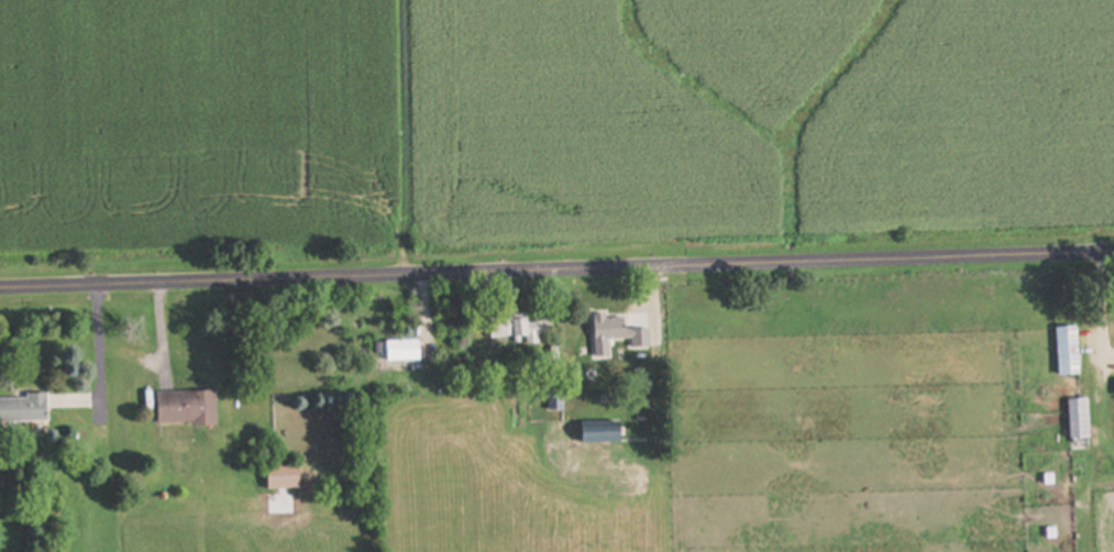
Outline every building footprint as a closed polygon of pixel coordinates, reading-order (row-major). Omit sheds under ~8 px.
[(631,316),(596,316),(597,342),(635,342),(635,348),(655,347),(655,328),(631,328),(631,316)] [(561,342),(561,320),(522,320),(522,342),(561,342)] [(1084,376),(1084,326),(1062,326),(1062,376),(1084,376)] [(391,340),(391,361),(426,361),(426,340),(391,340)] [(162,392),(162,425),(222,425),(222,392),(162,392)] [(555,410),(567,409),(566,392),(554,393),(555,410)] [(59,422),(57,396),(0,398),(0,424),(59,422)] [(1075,399),(1075,439),(1094,439),(1094,399),(1075,399)] [(628,443),(628,422),(573,423),(574,452),(603,452),(603,444),(628,443)] [(306,466),(273,466),(273,489),(306,489),(306,466)]
